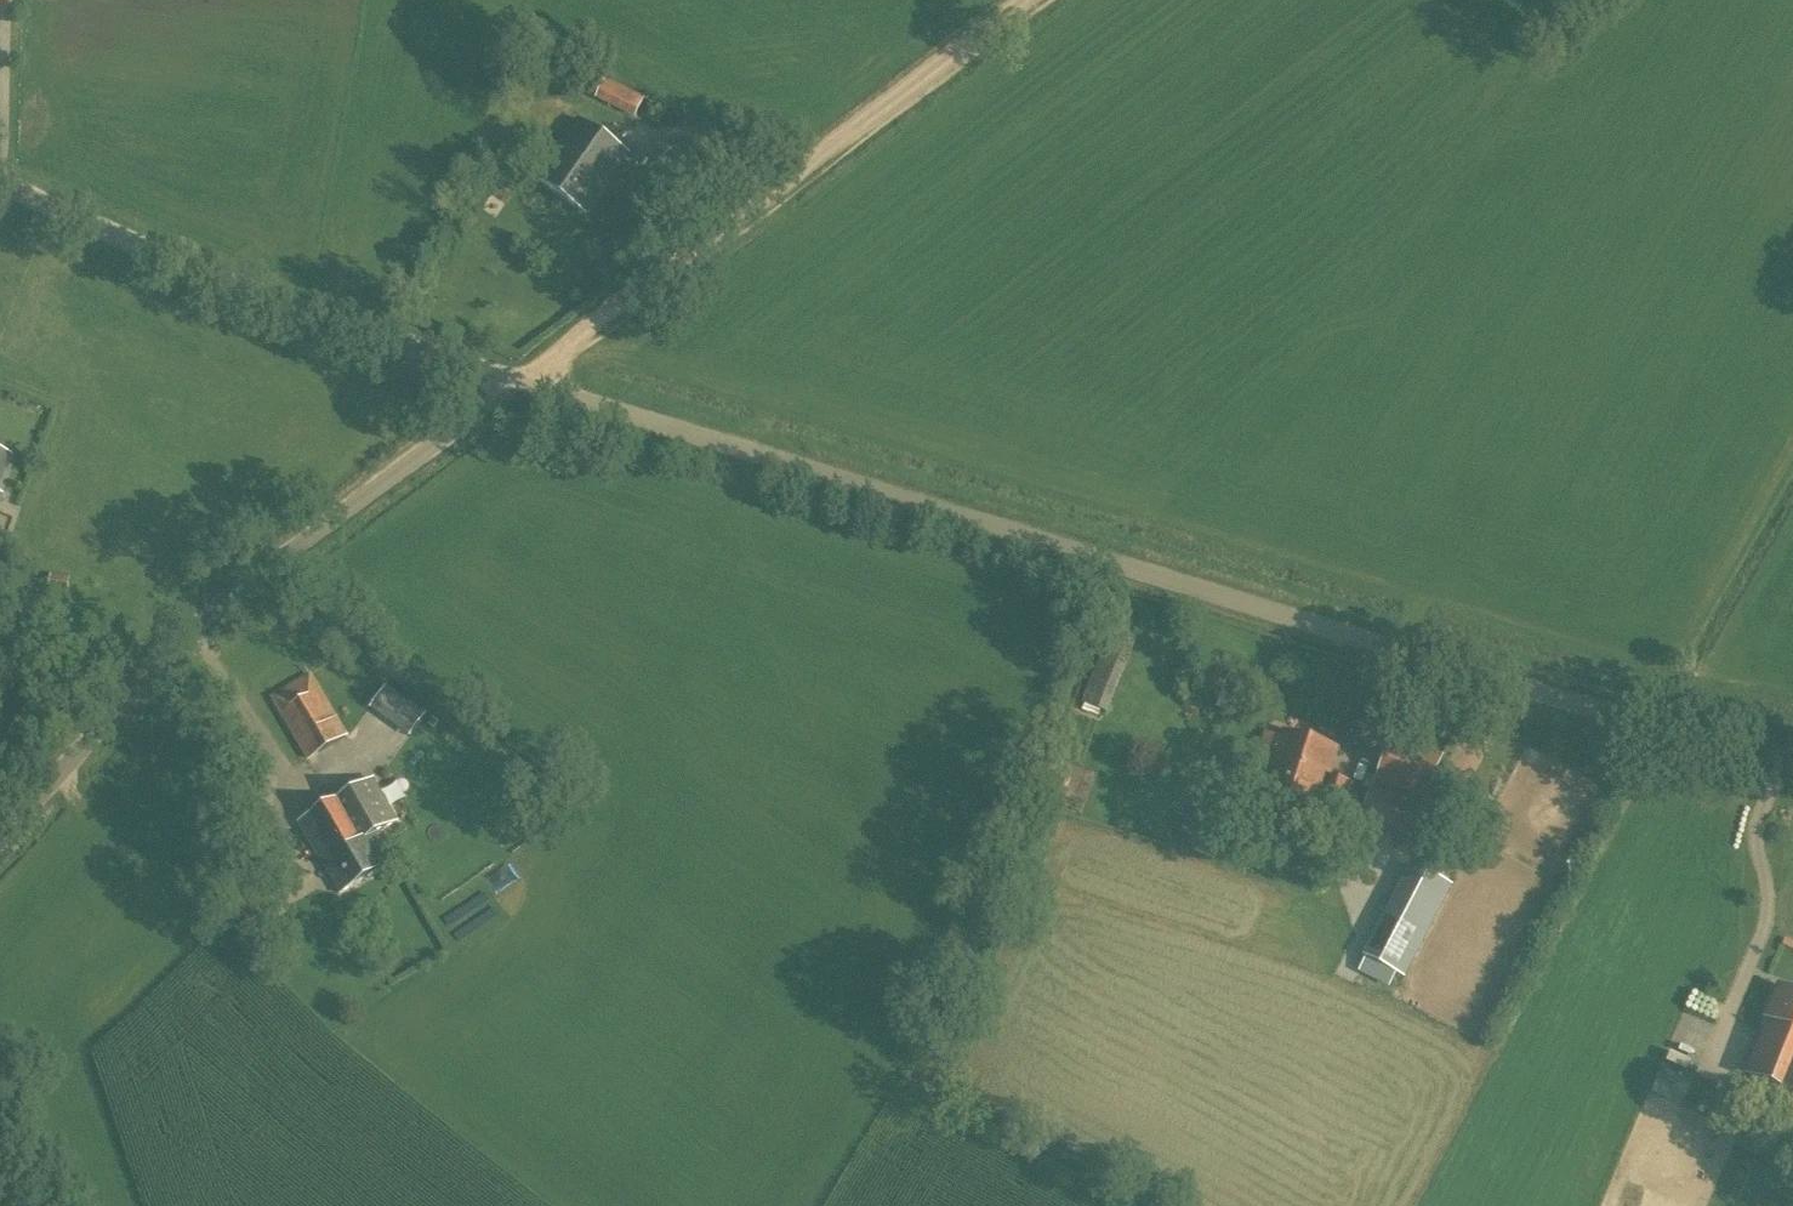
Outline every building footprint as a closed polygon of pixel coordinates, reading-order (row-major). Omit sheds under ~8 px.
[(539,178),(587,212),(627,154),(580,120),(539,178)] [(11,457),(0,453),(0,489),(11,457)] [(1107,712),(1136,638),(1112,629),(1083,702),(1085,703),(1082,709),(1098,716),(1101,709),(1107,712)] [(268,696),(306,759),(349,732),(330,699),(310,672),(268,696)] [(419,734),(435,711),(394,682),(378,705),(419,734)] [(1286,730),(1273,774),(1325,790),(1329,775),(1330,776),(1339,747),(1286,730)] [(1394,735),(1375,785),(1425,805),(1444,755),(1394,735)] [(1325,790),(1273,774),(1265,799),(1342,823),(1348,804),(1365,811),(1362,818),(1412,838),(1425,805),(1375,785),(1372,791),(1330,776),(1329,775),(1325,790)] [(374,780),(338,800),(361,839),(377,830),(378,831),(397,820),(374,780)] [(361,839),(338,800),(300,822),(340,892),(395,860),(378,831),(377,830),(361,839)] [(1422,942),(1385,922),(1365,959),(1403,979),(1422,942)] [(1786,1088),(1792,1073),(1792,991),(1780,985),(1766,1020),(1769,1021),(1747,1071),(1786,1088)]
